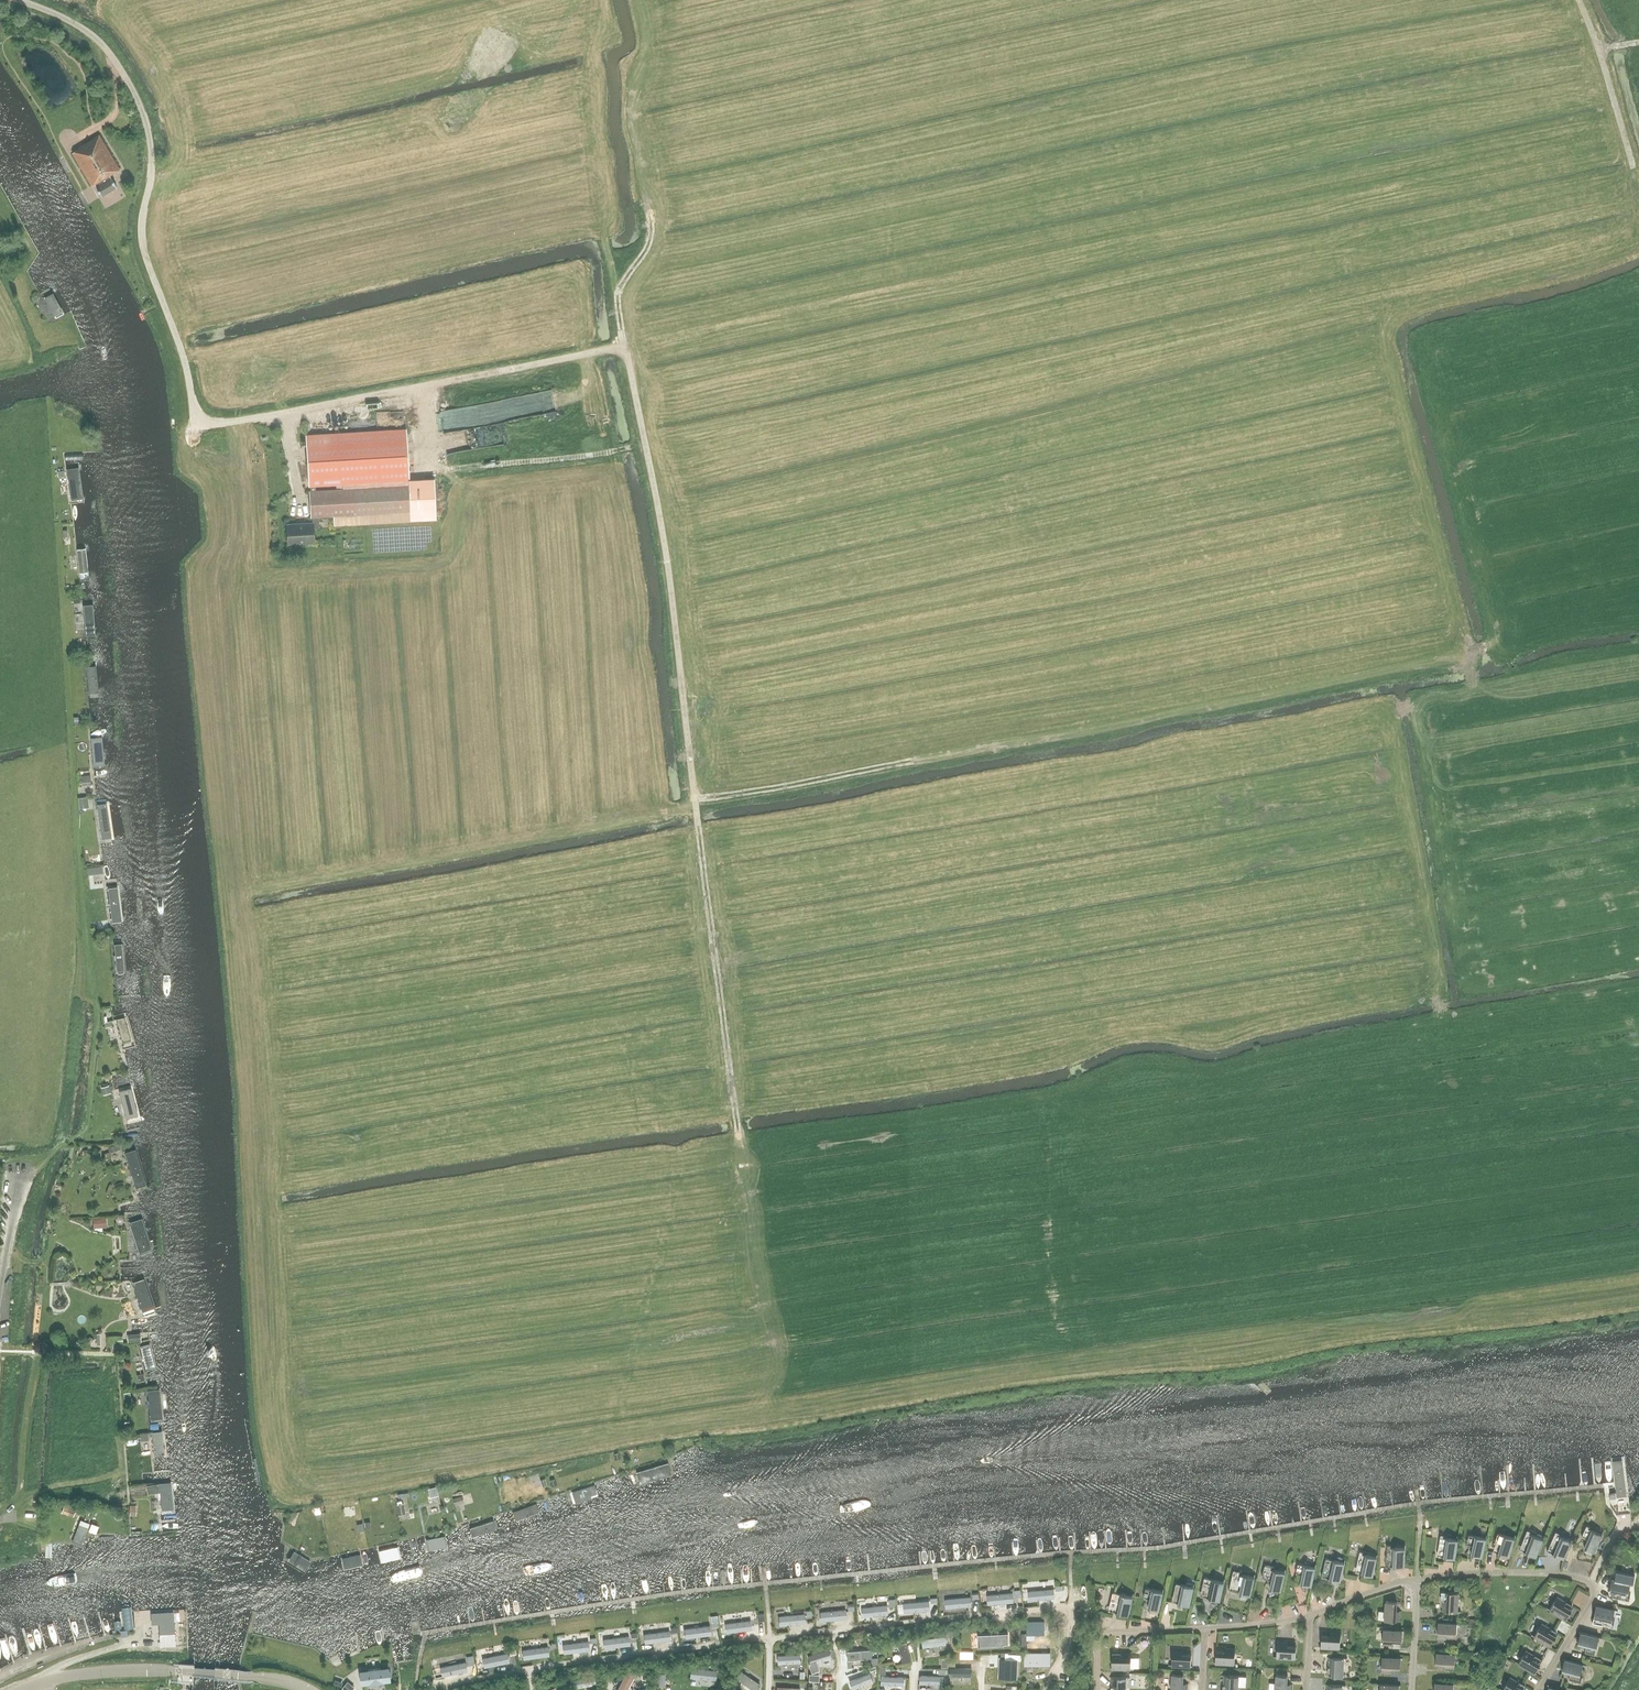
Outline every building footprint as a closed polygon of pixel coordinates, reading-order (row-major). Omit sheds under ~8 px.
[(110,175),(120,169),(99,134),(78,146),(79,148),(72,153),(92,186),(95,184),(102,197),(117,187),(110,175)] [(55,317),(63,313),(53,295),(45,299),(55,317)] [(287,524),(288,544),(314,542),(314,528),(319,528),(319,517),(333,516),(334,525),(436,519),(433,478),(409,479),(406,429),(306,435),(309,486),(310,486),(311,491),(310,491),(311,517),(312,517),(313,522),(287,524)] [(81,469),(68,471),(72,504),(85,502),(81,469)] [(87,549),(78,550),(80,574),(89,573),(87,549)] [(91,606),(83,606),(85,630),(93,629),(91,606)] [(97,667),(87,668),(90,698),(100,697),(97,667)] [(102,738),(92,739),(95,773),(104,772),(102,738)] [(102,843),(113,841),(109,809),(98,810),(102,843)] [(119,887),(109,889),(113,924),(124,923),(119,887)] [(123,945),(115,945),(118,974),(125,974),(123,945)] [(133,1043),(125,1018),(117,1020),(124,1045),(133,1043)] [(133,1096),(121,1099),(127,1121),(139,1118),(133,1096)] [(126,1154),(138,1191),(148,1188),(136,1151),(126,1154)] [(107,1228),(106,1218),(93,1219),(93,1220),(90,1220),(90,1226),(94,1226),(94,1228),(107,1228)] [(153,1253),(142,1220),(129,1224),(141,1257),(153,1253)] [(145,1280),(133,1284),(145,1319),(157,1315),(145,1280)] [(128,1343),(141,1342),(141,1333),(127,1334),(128,1343)] [(150,1346),(141,1348),(147,1371),(156,1368),(150,1346)] [(149,1392),(151,1423),(163,1422),(161,1391),(149,1392)] [(152,1434),(155,1458),(166,1457),(163,1433),(152,1434)] [(1622,1459),(1613,1461),(1617,1495),(1626,1494),(1622,1459)] [(668,1462),(635,1473),(639,1486),(673,1475),(668,1462)] [(598,1483),(569,1494),(573,1503),(602,1493),(598,1483)] [(163,1514),(174,1513),(172,1484),(161,1485),(163,1514)] [(158,1494),(157,1486),(147,1487),(149,1495),(158,1494)] [(462,1496),(453,1499),(455,1504),(464,1501),(462,1496)] [(73,1517),(76,1509),(65,1505),(62,1513),(73,1517)] [(536,1505),(512,1513),(516,1523),(539,1515),(536,1505)] [(82,1548),(91,1525),(80,1521),(71,1544),(82,1548)] [(493,1523),(470,1530),(473,1539),(496,1531),(493,1523)] [(1592,1530),(1586,1528),(1582,1537),(1588,1539),(1587,1541),(1584,1548),(1594,1552),(1594,1553),(1604,1532),(1603,1531),(1602,1534),(1592,1530)] [(1533,1535),(1527,1532),(1523,1542),(1529,1544),(1528,1546),(1526,1553),(1536,1556),(1535,1558),(1536,1558),(1544,1536),(1543,1539),(1533,1535)] [(1504,1535),(1498,1533),(1495,1543),(1501,1545),(1501,1547),(1498,1553),(1509,1557),(1508,1558),(1509,1558),(1516,1535),(1515,1535),(1515,1538),(1505,1535),(1504,1535)] [(1555,1534),(1548,1552),(1564,1558),(1563,1560),(1564,1560),(1573,1538),(1572,1538),(1571,1541),(1562,1537),(1555,1534)] [(1631,1543),(1633,1538),(1624,1534),(1622,1539),(1631,1543)] [(1476,1536),(1469,1535),(1467,1544),(1473,1546),(1473,1548),(1471,1555),(1482,1557),(1481,1559),(1482,1559),(1487,1536),(1487,1535),(1486,1538),(1476,1536)] [(445,1536),(425,1540),(427,1552),(447,1548),(445,1536)] [(1454,1560),(1455,1560),(1459,1537),(1458,1537),(1458,1540),(1447,1538),(1441,1537),(1439,1547),(1446,1548),(1445,1551),(1444,1557),(1455,1559),(1454,1560)] [(1405,1569),(1406,1545),(1405,1545),(1405,1548),(1394,1547),(1394,1548),(1388,1547),(1387,1557),(1394,1558),(1394,1560),(1393,1567),(1404,1567),(1404,1569),(1405,1569)] [(399,1547),(378,1551),(380,1563),(401,1559),(399,1547)] [(311,1562),(291,1551),(285,1563),(305,1574),(311,1562)] [(362,1553),(340,1559),(343,1571),(366,1566),(362,1553)] [(1366,1555),(1360,1554),(1358,1564),(1364,1565),(1364,1567),(1363,1567),(1362,1574),(1372,1576),(1372,1578),(1373,1578),(1378,1555),(1377,1554),(1377,1557),(1366,1555)] [(1334,1560),(1326,1559),(1322,1577),(1340,1581),(1340,1583),(1345,1560),(1345,1559),(1344,1562),(1334,1560)] [(1304,1565),(1298,1564),(1296,1574),(1302,1575),(1300,1584),(1311,1586),(1311,1587),(1311,1588),(1316,1564),(1315,1564),(1315,1567),(1305,1565),(1304,1565)] [(1274,1570),(1268,1569),(1266,1578),(1272,1580),(1270,1589),(1280,1591),(1280,1592),(1280,1593),(1286,1569),(1285,1569),(1284,1572),(1274,1570)] [(1612,1579),(1610,1590),(1617,1591),(1619,1591),(1617,1598),(1627,1600),(1629,1593),(1631,1584),(1633,1584),(1635,1576),(1616,1572),(1615,1579),(1611,1578),(1611,1579),(1612,1579)] [(1232,1574),(1228,1590),(1239,1592),(1239,1594),(1250,1596),(1249,1597),(1250,1597),(1255,1574),(1254,1577),(1244,1575),(1235,1573),(1232,1573),(1232,1574)] [(1213,1580),(1207,1578),(1204,1588),(1211,1590),(1209,1598),(1219,1601),(1219,1602),(1225,1579),(1224,1579),(1223,1582),(1213,1580)] [(1183,1585),(1176,1583),(1174,1593),(1180,1595),(1178,1603),(1189,1606),(1188,1607),(1189,1607),(1194,1584),(1193,1587),(1183,1585)] [(1030,1599),(1056,1598),(1055,1587),(1030,1588),(1030,1599)] [(1152,1590),(1146,1588),(1144,1598),(1150,1599),(1148,1608),(1158,1611),(1158,1612),(1159,1612),(1164,1589),(1163,1589),(1162,1592),(1152,1590)] [(1122,1595),(1115,1593),(1112,1592),(1110,1602),(1119,1604),(1117,1613),(1128,1616),(1128,1617),(1133,1594),(1132,1597),(1122,1594),(1122,1595)] [(1458,1611),(1459,1593),(1448,1592),(1447,1599),(1447,1601),(1441,1601),(1441,1611),(1447,1611),(1461,1612),(1458,1611)] [(946,1596),(947,1608),(973,1605),(972,1594),(946,1596)] [(1564,1605),(1567,1600),(1559,1595),(1555,1600),(1550,1609),(1547,1608),(1568,1620),(1567,1619),(1572,1610),(1566,1606),(1564,1605)] [(1397,1609),(1397,1602),(1386,1601),(1384,1620),(1381,1620),(1396,1621),(1402,1621),(1402,1611),(1396,1611),(1396,1609),(1397,1609)] [(1594,1617),(1592,1623),(1601,1625),(1611,1627),(1612,1620),(1613,1620),(1615,1610),(1618,1611),(1618,1610),(1595,1605),(1595,1606),(1596,1606),(1594,1617)] [(822,1619),(848,1618),(848,1607),(821,1608),(822,1619)] [(805,1610),(779,1614),(781,1625),(807,1621),(805,1610)] [(152,1623),(159,1623),(161,1646),(175,1645),(174,1622),(174,1613),(151,1614),(152,1619),(152,1623)] [(765,1621),(764,1613),(757,1614),(758,1622),(765,1621)] [(753,1618),(726,1619),(726,1630),(753,1629),(753,1618)] [(1460,1624),(1461,1624),(1437,1622),(1437,1623),(1438,1623),(1438,1634),(1444,1634),(1447,1634),(1446,1640),(1456,1641),(1457,1635),(1457,1624),(1460,1624)] [(1549,1632),(1552,1627),(1543,1622),(1540,1627),(1534,1636),(1532,1634),(1531,1635),(1552,1647),(1552,1646),(1551,1646),(1557,1636),(1551,1633),(1549,1632)] [(1383,1647),(1393,1647),(1393,1641),(1395,1641),(1402,1642),(1403,1631),(1404,1631),(1380,1629),(1380,1630),(1383,1630),(1383,1640),(1383,1647)] [(1602,1638),(1579,1632),(1579,1633),(1580,1633),(1578,1643),(1584,1645),(1587,1645),(1585,1652),(1595,1654),(1596,1648),(1597,1648),(1599,1638),(1602,1639),(1602,1638)] [(1340,1647),(1341,1633),(1331,1633),(1331,1636),(1322,1636),(1321,1646),(1320,1646),(1320,1647),(1343,1648),(1343,1647),(1340,1647)] [(605,1635),(605,1647),(631,1646),(631,1634),(605,1635)] [(1008,1634),(980,1635),(981,1646),(1009,1644),(1008,1634)] [(923,1636),(923,1646),(948,1644),(947,1635),(923,1636)] [(590,1650),(590,1640),(564,1641),(564,1651),(590,1650)] [(1296,1658),(1296,1647),(1287,1646),(1288,1643),(1278,1642),(1277,1656),(1274,1656),(1273,1657),(1297,1658),(1296,1658)] [(549,1643),(523,1647),(525,1658),(551,1654),(549,1643)] [(1235,1663),(1235,1649),(1225,1648),(1225,1652),(1216,1651),(1216,1662),(1214,1662),(1214,1663),(1238,1664),(1238,1663),(1235,1663)] [(845,1664),(868,1663),(867,1649),(845,1650),(845,1664)] [(1533,1659),(1536,1654),(1527,1649),(1524,1654),(1519,1663),(1516,1661),(1516,1662),(1536,1674),(1537,1673),(1535,1673),(1541,1663),(1535,1660),(1533,1659)] [(828,1650),(808,1656),(811,1664),(809,1664),(810,1667),(812,1673),(820,1671),(817,1662),(831,1658),(828,1650)] [(1191,1666),(1192,1655),(1183,1654),(1183,1651),(1173,1650),(1172,1665),(1169,1664),(1169,1665),(1193,1666),(1191,1666)] [(485,1666),(511,1662),(509,1651),(483,1655),(485,1666)] [(779,1662),(801,1662),(801,1652),(779,1652),(779,1662)] [(1459,1655),(1459,1654),(1435,1653),(1436,1653),(1436,1664),(1443,1664),(1445,1664),(1445,1670),(1455,1671),(1455,1665),(1456,1654),(1459,1655)] [(1131,1668),(1131,1654),(1121,1654),(1121,1657),(1112,1657),(1112,1668),(1110,1668),(1134,1669),(1134,1668),(1131,1668)] [(1403,1659),(1403,1658),(1379,1656),(1379,1657),(1382,1657),(1381,1668),(1381,1674),(1391,1674),(1391,1668),(1394,1669),(1401,1669),(1401,1658),(1403,1659)] [(1333,1657),(1330,1657),(1329,1667),(1332,1667),(1332,1676),(1343,1677),(1344,1658),(1347,1659),(1347,1658),(1333,1657)] [(466,1659),(441,1665),(444,1676),(469,1670),(466,1659)] [(1006,1659),(1005,1677),(1017,1678),(1017,1659),(1006,1659)] [(1586,1665),(1563,1659),(1563,1660),(1565,1660),(1562,1670),(1568,1672),(1571,1673),(1569,1679),(1579,1681),(1580,1675),(1583,1665),(1586,1666),(1586,1665)] [(717,1680),(719,1668),(692,1665),(691,1676),(717,1680)] [(617,1689),(618,1689),(628,1689),(638,1671),(630,1666),(617,1689)] [(360,1671),(362,1684),(390,1681),(388,1667),(360,1671)] [(762,1683),(742,1667),(736,1675),(755,1689),(757,1689),(762,1683)] [(869,1667),(849,1675),(850,1678),(871,1671),(869,1667)] [(951,1675),(973,1675),(973,1667),(951,1667),(951,1675)] [(853,1687),(874,1680),(871,1671),(850,1679),(853,1687)] [(655,1673),(654,1685),(663,1686),(665,1674),(660,1674),(655,1673)] [(945,1683),(945,1674),(922,1673),(921,1683),(945,1683)] [(1187,1684),(1183,1683),(1184,1674),(1172,1674),(1171,1689),(1186,1689),(1187,1684)] [(1291,1684),(1287,1684),(1288,1675),(1276,1674),(1276,1689),(1290,1689),(1291,1684)] [(574,1687),(597,1685),(596,1675),(573,1677),(574,1687)] [(1224,1675),(1224,1685),(1227,1685),(1227,1689),(1238,1689),(1239,1676),(1242,1677),(1242,1676),(1228,1675),(1224,1675)] [(1520,1680),(1511,1675),(1508,1681),(1503,1689),(1500,1688),(1500,1689),(1502,1689),(1525,1689),(1519,1687),(1517,1686),(1520,1680)] [(1116,1677),(1112,1677),(1112,1687),(1115,1687),(1115,1689),(1127,1689),(1127,1678),(1130,1678),(1130,1677),(1116,1677)]
